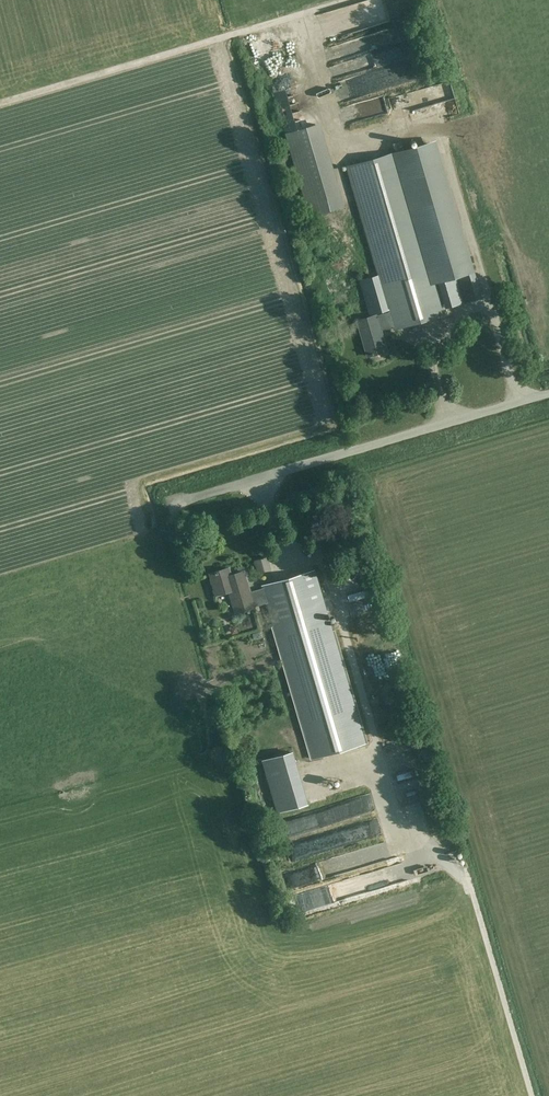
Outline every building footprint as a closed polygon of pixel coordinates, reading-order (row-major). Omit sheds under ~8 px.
[(363,63),(391,58),(389,49),(361,54),(363,63)] [(300,61),(290,67),(294,74),(304,68),(300,61)] [(340,100),(412,82),(408,66),(404,67),(403,64),(335,80),(340,100)] [(401,89),(404,105),(429,100),(426,84),(401,89)] [(397,116),(404,115),(401,91),(395,92),(397,116)] [(394,127),(403,131),(407,123),(398,119),(394,127)] [(303,127),(285,133),(288,140),(302,191),(306,204),(336,195),(315,124),(303,127)] [(400,151),(346,167),(376,271),(377,275),(359,280),(369,315),(388,309),(388,312),(392,324),(394,328),(447,313),(445,307),(438,282),(457,277),(475,272),(436,140),(419,145),(400,151)] [(457,277),(462,293),(479,288),(475,272),(457,277)] [(392,324),(388,312),(357,321),(368,356),(387,350),(380,328),(392,324)] [(252,560),(255,571),(268,568),(265,556),(252,560)] [(235,612),(267,603),(263,589),(250,593),(244,571),(231,575),(229,568),(210,574),(216,594),(229,590),(235,612)] [(315,570),(262,586),(263,589),(267,603),(312,758),(365,742),(315,570)] [(345,599),(358,596),(356,588),(343,592),(345,599)] [(387,729),(380,731),(382,737),(389,735),(387,729)] [(308,803),(293,752),(262,761),(277,812),(308,803)] [(387,768),(389,774),(397,772),(395,765),(387,768)] [(333,833),(286,844),(290,861),(329,851),(328,844),(335,843),(333,833)]
